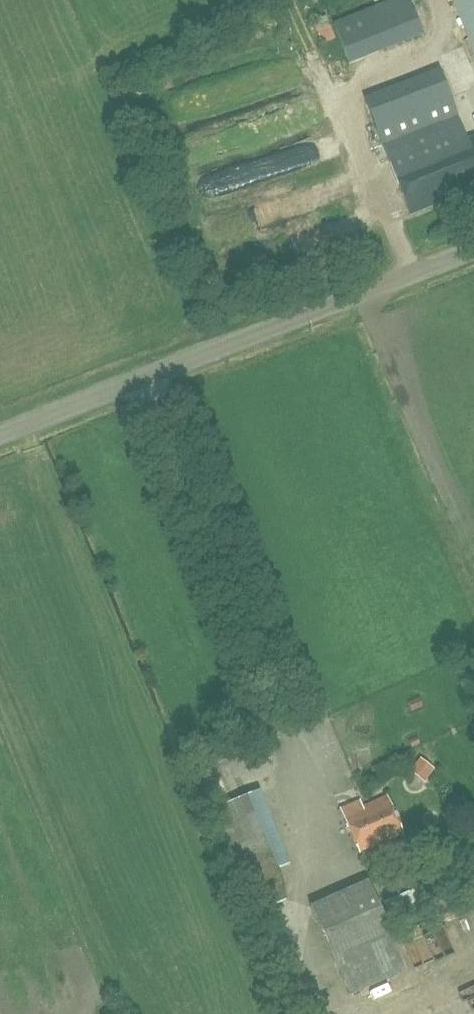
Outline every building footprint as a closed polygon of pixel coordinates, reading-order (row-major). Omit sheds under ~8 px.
[(424,34),(410,0),(386,0),(332,21),(348,64),(424,34)] [(473,46),(473,0),(456,0),(473,46)] [(468,49),(449,52),(453,81),(473,78),(468,49)] [(369,98),(420,78),(416,69),(365,88),(369,98)] [(440,72),(365,101),(409,215),(473,189),(473,136),(467,139),(440,72)] [(324,142),(300,146),(303,163),(326,160),(324,142)] [(431,753),(416,757),(420,775),(436,771),(431,753)] [(249,915),(290,897),(276,867),(290,863),(260,789),(206,810),(249,915)] [(359,853),(403,833),(387,796),(362,806),(364,810),(344,819),(359,853)] [(349,994),(406,968),(367,880),(309,906),(349,994)] [(387,915),(428,897),(422,883),(381,902),(387,915)] [(379,992),(366,1001),(374,1012),(387,1003),(379,992)]
